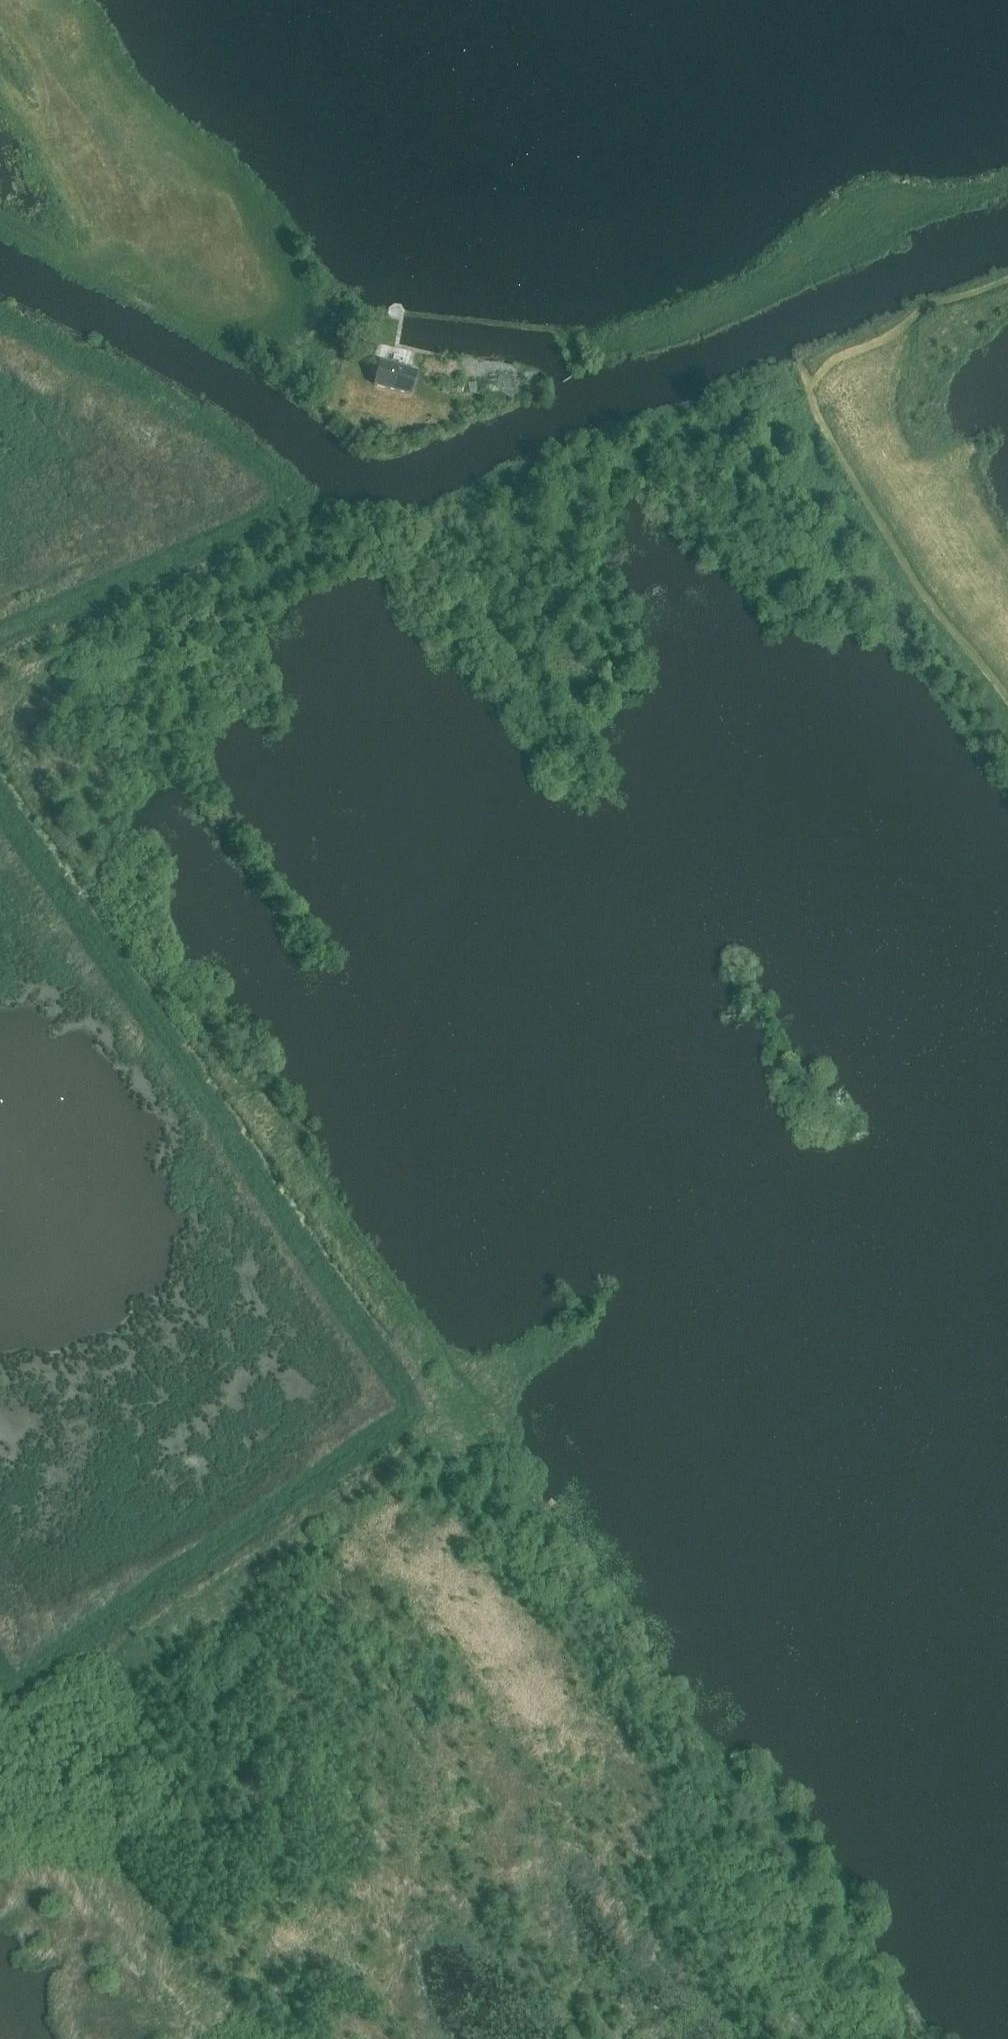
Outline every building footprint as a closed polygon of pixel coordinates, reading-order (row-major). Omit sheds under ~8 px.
[(411,398),(417,375),(382,365),(376,388),(411,398)]
